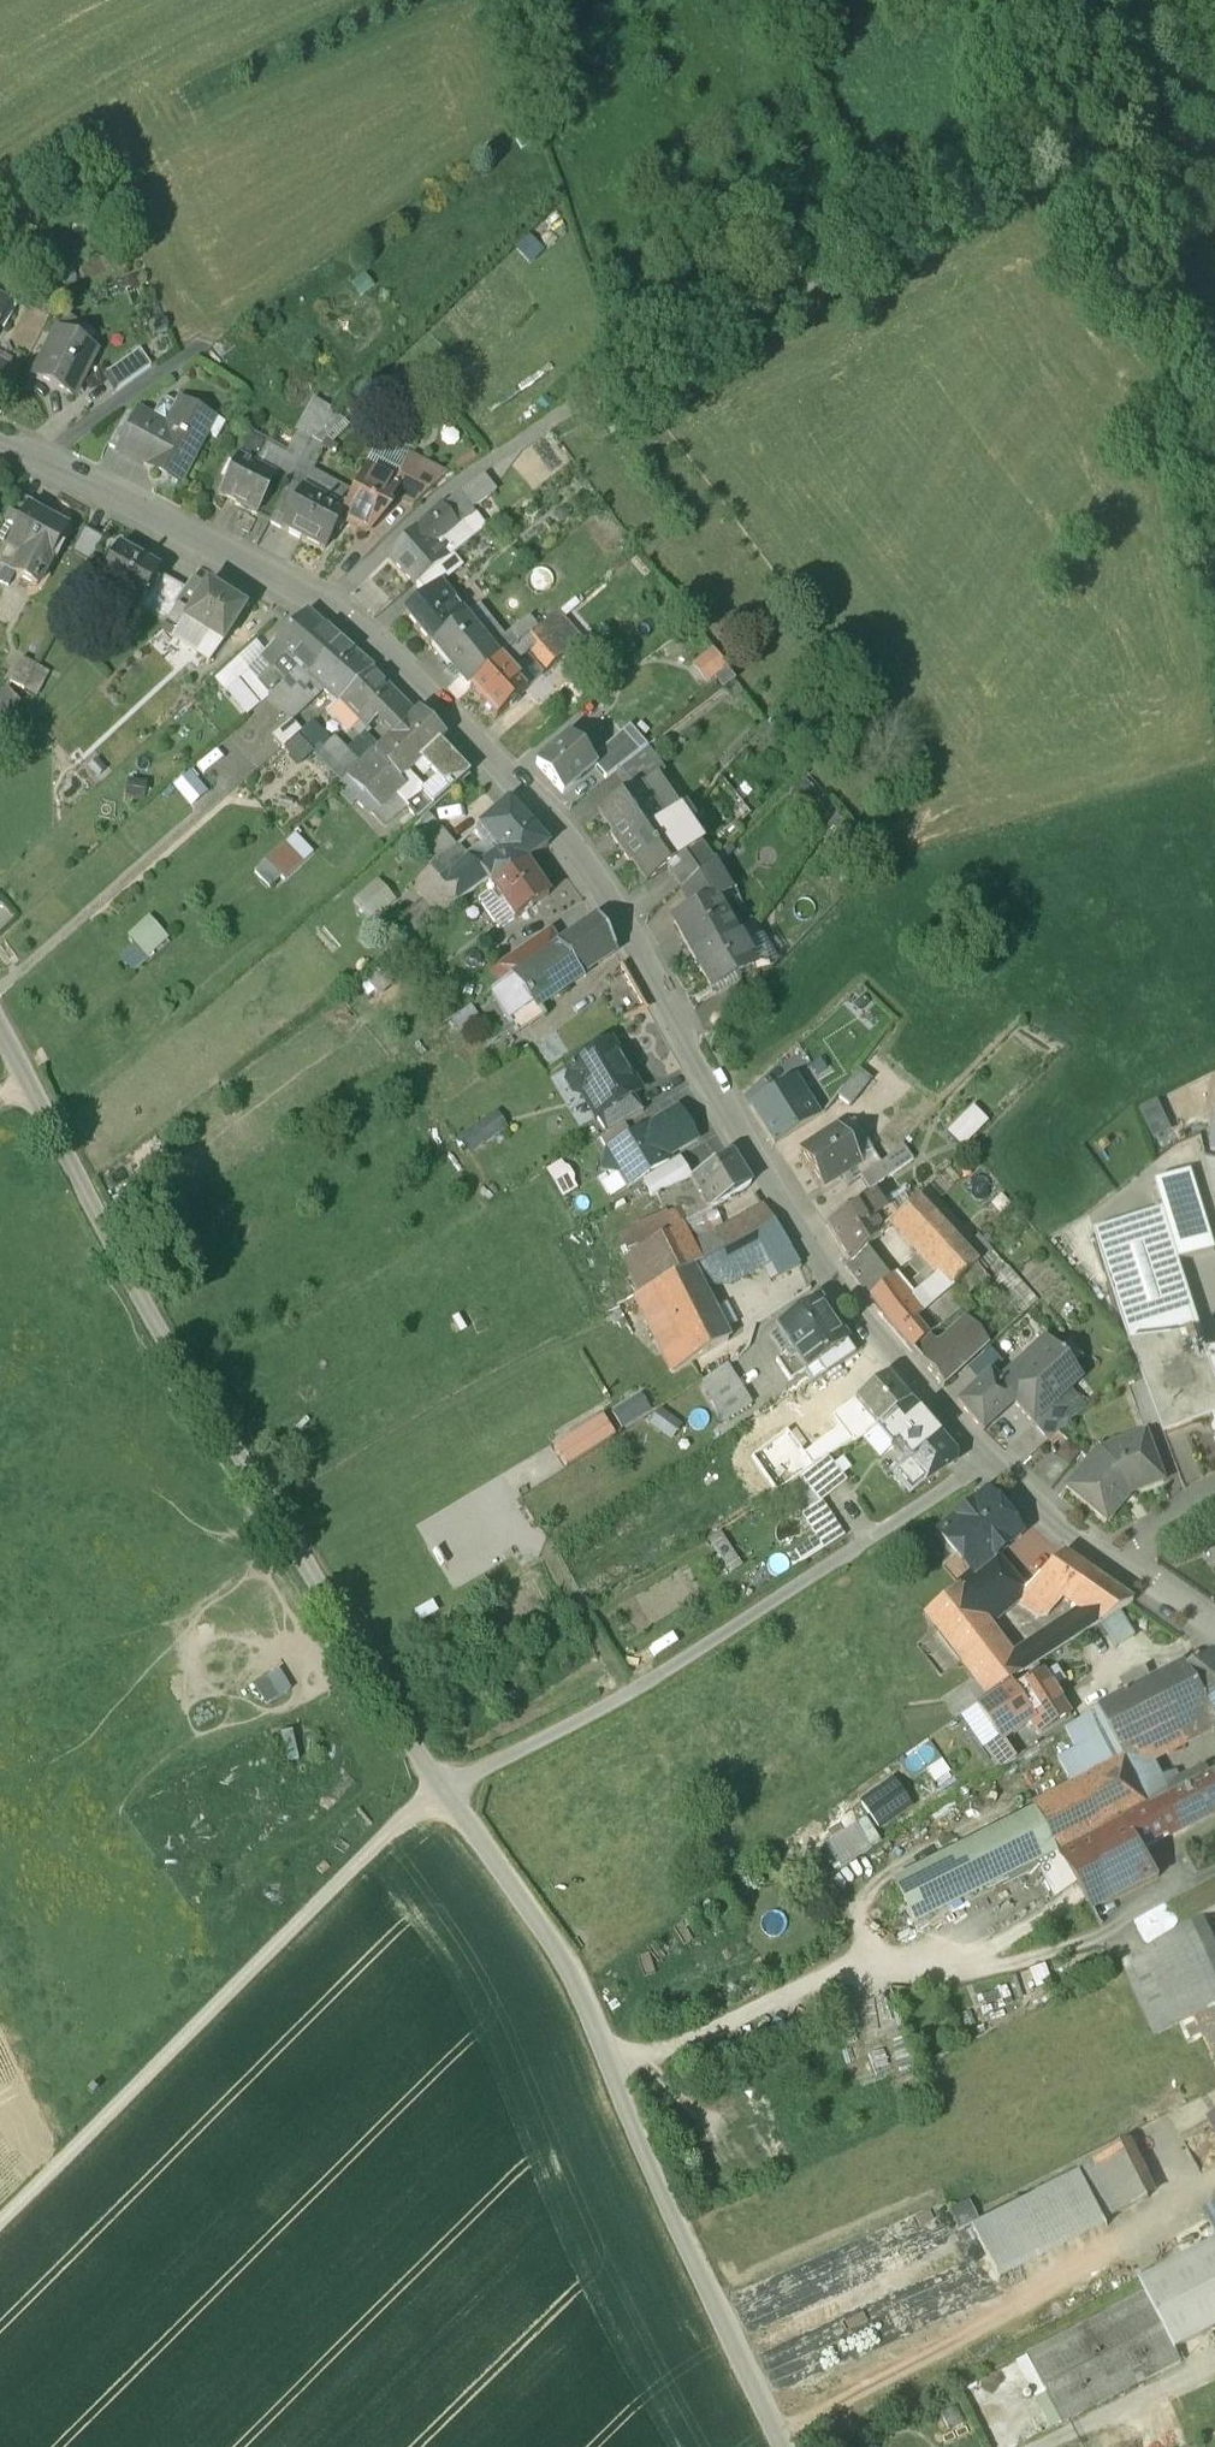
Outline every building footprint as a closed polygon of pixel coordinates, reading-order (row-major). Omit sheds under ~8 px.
[(93,355),(54,335),(33,378),(71,397),(93,355)] [(138,352),(103,377),(114,393),(149,368),(138,352)] [(0,364),(0,399),(5,402),(19,373),(0,364)] [(315,441),(338,413),(312,396),(295,429),(315,441)] [(166,433),(138,418),(120,452),(166,476),(169,470),(181,476),(209,423),(179,407),(166,433)] [(309,441),(297,434),(284,456),(298,463),(309,441)] [(284,456),(248,437),(237,459),(274,478),(287,484),(298,463),(284,456)] [(298,463),(287,484),(300,490),(301,490),(310,472),(322,448),(309,441),(298,463)] [(395,484),(365,468),(352,494),(343,511),(339,518),(366,532),(387,513),(384,510),(391,495),(412,506),(444,477),(408,458),(395,484)] [(274,478),(237,459),(218,495),(255,514),(274,478)] [(310,472),(301,490),(343,511),(352,494),(310,472)] [(482,475),(458,491),(470,508),(494,491),(482,475)] [(287,484),(268,522),(281,528),(300,490),(287,484)] [(343,511),(301,490),(300,490),(281,528),(323,550),(339,518),(343,511)] [(470,508),(458,491),(440,506),(456,525),(434,543),(446,558),(450,556),(477,533),(494,520),(486,508),(474,516),(469,509),(470,508)] [(34,503),(16,494),(2,522),(15,529),(25,509),(30,511),(34,503)] [(418,525),(387,555),(413,584),(415,582),(446,558),(434,543),(456,525),(440,506),(418,525)] [(30,511),(25,509),(15,529),(5,547),(22,556),(45,568),(66,530),(30,511)] [(102,537),(83,527),(69,553),(89,563),(102,537)] [(5,547),(0,557),(0,569),(12,576),(22,556),(5,547)] [(157,569),(117,547),(113,554),(107,551),(100,564),(106,568),(96,586),(137,608),(156,572),(157,569)] [(45,568),(22,556),(12,576),(35,588),(45,568)] [(446,558),(415,582),(425,594),(437,584),(438,586),(460,568),(450,556),(446,558)] [(184,588),(156,572),(137,608),(164,623),(175,606),(173,605),(174,604),(184,588)] [(205,584),(191,576),(184,588),(174,604),(187,613),(205,584)] [(243,608),(205,584),(187,613),(182,621),(207,636),(202,645),(216,653),(243,608)] [(425,594),(403,612),(430,644),(463,617),(450,602),(438,586),(437,584),(425,594)] [(473,584),(450,602),(463,617),(485,599),(473,584)] [(338,640),(306,613),(305,613),(260,657),(270,667),(285,656),(299,668),(306,675),(338,640)] [(498,661),(463,617),(430,644),(448,667),(449,667),(468,688),(498,661)] [(537,630),(537,631),(518,645),(517,646),(525,656),(542,675),(577,644),(553,617),(537,630)] [(528,619),(509,634),(518,645),(537,631),(537,630),(528,619)] [(372,669),(338,640),(306,675),(321,689),(336,704),(339,701),(370,672),(372,669)] [(498,661),(468,688),(484,705),(483,707),(484,709),(487,714),(489,714),(491,714),(495,718),(524,691),(507,672),(525,656),(517,646),(498,661)] [(726,647),(701,657),(711,680),(736,670),(726,647)] [(270,667),(257,680),(237,659),(214,680),(226,693),(236,683),(257,707),(269,697),(285,682),(270,667)] [(34,668),(21,660),(9,684),(22,692),(34,668)] [(306,675),(299,668),(285,682),(269,697),(287,718),(304,703),(305,704),(321,689),(306,675)] [(412,716),(370,672),(339,701),(367,729),(377,720),(392,735),(412,716)] [(0,678),(0,705),(16,691),(9,684),(2,676),(0,678)] [(733,678),(723,687),(731,698),(742,690),(733,678)] [(444,737),(418,711),(412,716),(392,735),(392,736),(375,753),(371,754),(398,780),(419,760),(438,781),(457,763),(438,744),(444,738),(444,737)] [(765,719),(754,729),(763,740),(774,730),(765,719)] [(291,721),(271,738),(281,749),(300,732),(291,721)] [(621,732),(589,760),(593,765),(605,778),(638,751),(621,732)] [(567,736),(535,764),(561,793),(593,765),(589,760),(567,736)] [(359,765),(333,738),(314,756),(341,783),(359,765)] [(398,780),(371,754),(369,755),(359,765),(341,783),(334,789),(351,806),(357,801),(370,815),(371,814),(384,827),(406,808),(394,793),(403,785),(398,780)] [(457,763),(438,781),(445,788),(444,789),(448,793),(468,775),(457,763)] [(186,770),(168,783),(187,807),(205,794),(186,770)] [(653,775),(599,811),(613,832),(611,834),(620,847),(676,809),(653,775)] [(547,846),(507,801),(506,800),(472,830),(492,857),(505,874),(524,862),(547,846)] [(676,809),(620,847),(629,861),(632,860),(646,881),(674,861),(700,844),(676,809)] [(435,823),(412,843),(432,866),(454,846),(435,823)] [(313,855),(294,836),(285,845),(303,864),(313,855)] [(700,844),(674,861),(689,880),(711,860),(700,844)] [(284,845),(265,863),(280,879),(283,882),(303,864),(285,845),(284,845)] [(432,866),(409,886),(422,901),(387,929),(401,945),(402,944),(410,937),(411,936),(486,881),(490,885),(505,874),(492,857),(476,869),(455,846),(454,846),(432,866)] [(689,880),(680,889),(692,910),(714,897),(715,899),(730,891),(711,860),(689,880)] [(505,874),(490,885),(513,919),(547,895),(524,862),(505,874)] [(280,879),(265,863),(254,874),(269,890),(280,879)] [(374,878),(348,903),(369,924),(394,898),(374,878)] [(692,910),(672,921),(691,954),(732,931),(715,899),(714,897),(692,910)] [(596,918),(557,944),(577,973),(613,949),(596,918)] [(146,920),(123,942),(146,965),(168,942),(146,920)] [(732,931),(691,954),(710,988),(733,974),(751,964),(743,949),(732,931)] [(548,932),(511,958),(519,970),(556,944),(548,932)] [(410,937),(402,944),(407,950),(415,944),(410,937)] [(774,964),(759,939),(743,949),(751,964),(733,974),(744,995),(774,964)] [(519,970),(516,972),(537,1007),(538,1006),(580,976),(577,973),(557,944),(556,944),(519,970)] [(511,958),(491,972),(500,984),(516,972),(519,970),(511,958)] [(537,1007),(516,972),(500,984),(488,993),(502,1016),(514,1034),(544,1016),(538,1006),(537,1007)] [(800,1040),(775,1063),(787,1075),(812,1052),(800,1040)] [(608,1043),(565,1069),(568,1074),(566,1082),(573,1093),(581,1095),(595,1118),(632,1096),(638,1092),(608,1043)] [(826,1072),(804,1089),(821,1114),(824,1112),(837,1096),(849,1080),(832,1065),(825,1070),(826,1072)] [(870,1079),(857,1069),(849,1080),(837,1096),(850,1106),(870,1079)] [(791,1079),(750,1105),(775,1144),(816,1118),(791,1079)] [(632,1096),(595,1118),(604,1134),(641,1112),(632,1096)] [(950,1131),(964,1145),(988,1121),(974,1107),(950,1131)] [(606,1150),(606,1151),(601,1168),(619,1172),(626,1184),(667,1160),(665,1156),(687,1143),(683,1138),(691,1133),(676,1109),(630,1136),(606,1150)] [(495,1110),(459,1134),(472,1154),(508,1130),(495,1110)] [(623,1124),(599,1138),(606,1151),(606,1150),(630,1136),(623,1124)] [(837,1129),(800,1152),(821,1185),(839,1174),(840,1176),(853,1168),(852,1165),(858,1162),(837,1129)] [(884,1163),(892,1174),(915,1158),(903,1142),(884,1163)] [(730,1154),(717,1163),(692,1179),(711,1208),(750,1185),(730,1154)] [(641,1179),(648,1193),(688,1173),(681,1158),(641,1179)] [(883,1161),(859,1178),(868,1191),(892,1174),(884,1163),(883,1161)] [(564,1164),(546,1174),(561,1199),(578,1190),(564,1164)] [(1214,1252),(1189,1172),(1154,1183),(1163,1211),(1179,1262),(1214,1252)] [(692,1179),(656,1196),(664,1211),(667,1216),(698,1204),(703,1213),(711,1208),(692,1179)] [(871,1195),(825,1224),(849,1262),(850,1263),(866,1249),(881,1233),(872,1219),(882,1212),(871,1195)] [(934,1220),(915,1200),(891,1223),(920,1254),(945,1232),(934,1220)] [(762,1204),(721,1228),(731,1246),(774,1223),(762,1204)] [(664,1211),(619,1232),(637,1274),(628,1277),(637,1295),(676,1275),(666,1256),(682,1248),(667,1217),(667,1216),(664,1211)] [(1163,1211),(1093,1233),(1129,1345),(1199,1337),(1200,1339),(1202,1338),(1178,1263),(1179,1262),(1163,1211)] [(956,1229),(942,1213),(934,1220),(945,1232),(949,1236),(956,1229)] [(731,1246),(712,1256),(725,1280),(743,1271),(745,1275),(791,1250),(774,1223),(731,1246)] [(682,1248),(666,1256),(676,1275),(690,1268),(712,1256),(731,1246),(721,1228),(682,1248)] [(949,1236),(945,1232),(920,1254),(940,1277),(951,1289),(952,1288),(952,1287),(976,1266),(976,1265),(962,1250),(949,1236)] [(990,1252),(976,1237),(962,1250),(976,1265),(990,1252)] [(866,1249),(850,1263),(849,1262),(844,1266),(870,1300),(890,1281),(866,1249)] [(712,1256),(690,1268),(699,1285),(725,1280),(712,1256)] [(976,1266),(952,1287),(952,1288),(962,1300),(987,1278),(976,1266)] [(637,1295),(633,1297),(661,1349),(701,1330),(697,1323),(702,1320),(695,1306),(706,1300),(699,1285),(690,1268),(676,1275),(637,1295)] [(1036,1303),(1005,1269),(991,1283),(1022,1316),(1036,1303)] [(637,1295),(628,1277),(617,1281),(626,1300),(633,1297),(637,1295)] [(910,1302),(890,1281),(870,1300),(886,1321),(911,1350),(926,1337),(913,1322),(925,1311),(951,1289),(940,1277),(910,1302)] [(726,1303),(712,1311),(706,1300),(695,1306),(702,1320),(697,1323),(701,1330),(661,1349),(673,1372),(727,1340),(721,1329),(736,1322),(726,1303)] [(818,1300),(776,1328),(790,1350),(776,1360),(790,1380),(819,1360),(846,1342),(818,1300)] [(938,1325),(925,1311),(913,1322),(926,1337),(938,1325)] [(936,1349),(922,1362),(942,1386),(996,1339),(976,1317),(966,1326),(965,1325),(936,1349)] [(926,1337),(911,1350),(922,1362),(936,1349),(926,1337)] [(1206,1355),(1200,1339),(1199,1337),(1129,1345),(1144,1385),(1158,1424),(1162,1433),(1210,1416),(1214,1414),(1214,1354),(1206,1355)] [(846,1342),(819,1360),(826,1372),(855,1354),(846,1342)] [(1049,1343),(1002,1387),(1014,1401),(1015,1401),(1013,1402),(1032,1423),(1080,1378),(1049,1343)] [(751,1402),(727,1364),(701,1380),(723,1421),(751,1402)] [(989,1373),(957,1402),(982,1430),(984,1429),(997,1417),(1013,1402),(1014,1401),(1002,1387),(989,1373)] [(885,1375),(854,1399),(870,1417),(863,1422),(855,1421),(843,1430),(852,1443),(853,1444),(876,1427),(908,1403),(885,1375)] [(1080,1378),(1032,1423),(1048,1441),(1096,1396),(1080,1378)] [(1144,1385),(1128,1390),(1142,1430),(1158,1424),(1144,1385)] [(630,1427),(658,1407),(647,1392),(619,1412),(630,1427)] [(908,1403),(876,1427),(892,1446),(895,1443),(910,1460),(937,1435),(908,1403)] [(666,1409),(657,1422),(676,1436),(685,1424),(666,1409)] [(1003,1425),(997,1417),(984,1429),(990,1436),(1003,1425)] [(775,1492),(813,1467),(805,1456),(787,1428),(749,1453),(775,1492)] [(843,1430),(831,1438),(805,1456),(813,1467),(826,1457),(852,1443),(843,1430)] [(937,1435),(910,1460),(903,1466),(901,1465),(892,1473),(908,1494),(953,1463),(955,1446),(942,1431),(937,1435)] [(1147,1438),(1098,1456),(1095,1453),(1066,1487),(1105,1521),(1129,1494),(1163,1481),(1147,1438)] [(524,1493),(575,1467),(564,1448),(513,1473),(524,1493)] [(845,1481),(826,1457),(813,1467),(832,1491),(845,1481)] [(832,1491),(813,1467),(798,1477),(819,1502),(832,1491)] [(986,1493),(939,1532),(972,1572),(994,1554),(1019,1532),(986,1493)] [(1109,1585),(1064,1553),(1063,1553),(1024,1590),(1015,1598),(1036,1612),(1040,1605),(1049,1614),(1064,1598),(1085,1614),(1109,1585)] [(1024,1590),(994,1554),(972,1572),(958,1584),(987,1622),(1015,1598),(1024,1590)] [(1013,1656),(997,1635),(987,1622),(958,1584),(924,1612),(963,1663),(976,1680),(1013,1656)] [(1085,1614),(1064,1628),(1054,1630),(1013,1656),(976,1680),(973,1683),(944,1702),(955,1718),(1002,1686),(1133,1601),(1109,1585),(1085,1614)] [(1209,1655),(1187,1670),(1183,1664),(1168,1671),(1173,1683),(1171,1688),(1190,1725),(1212,1714),(1214,1718),(1214,1660),(1209,1655)] [(1144,1664),(1118,1677),(1126,1692),(1151,1680),(1144,1664)] [(269,1703),(297,1692),(288,1669),(260,1680),(269,1703)] [(1070,1714),(1041,1670),(1013,1689),(1035,1723),(1041,1733),(1070,1714)] [(1126,1692),(1097,1707),(1062,1729),(1075,1754),(1057,1763),(1069,1787),(1126,1759),(1119,1746),(1146,1732),(1152,1744),(1190,1725),(1171,1688),(1173,1683),(1168,1671),(1151,1680),(1126,1692)] [(1010,1684),(975,1707),(996,1739),(1000,1745),(1005,1742),(1029,1726),(1035,1723),(1013,1689),(1010,1684)] [(1069,1787),(1068,1788),(1030,1807),(1033,1812),(1054,1853),(1122,1820),(1169,1795),(1161,1777),(1152,1744),(1146,1732),(1119,1746),(1126,1759),(1069,1787)] [(1000,1770),(1016,1759),(1005,1742),(1000,1745),(996,1739),(984,1747),(1000,1770)] [(1195,1768),(1176,1778),(1181,1790),(1201,1779),(1195,1768)] [(1172,1771),(1161,1777),(1169,1795),(1181,1790),(1176,1778),(1172,1771)] [(1122,1820),(1140,1849),(1214,1806),(1214,1772),(1201,1779),(1181,1790),(1169,1795),(1122,1820)] [(861,1801),(879,1828),(909,1808),(891,1781),(861,1801)] [(1033,1812),(891,1882),(913,1925),(1054,1854),(1054,1853),(1033,1812)] [(1122,1820),(1054,1853),(1054,1854),(1089,1911),(1157,1877),(1140,1849),(1122,1820)] [(845,1866),(878,1852),(866,1826),(833,1840),(845,1866)] [(1191,1892),(1203,1917),(1214,1911),(1214,1880),(1191,1892)] [(1183,1928),(1183,1927),(1142,1950),(1179,2023),(1214,2007),(1214,1977),(1191,1924),(1183,1928)] [(1142,1950),(1120,1963),(1154,2036),(1179,2023),(1142,1950)] [(1179,2023),(1188,2044),(1203,2038),(1214,2033),(1214,2007),(1179,2023)] [(1203,2038),(1214,2064),(1214,2033),(1203,2038)] [(1121,2144),(1077,2166),(1080,2173),(1104,2220),(1147,2198),(1121,2144)] [(1080,2173),(971,2228),(997,2280),(1106,2226),(1080,2173)] [(964,2199),(947,2209),(957,2226),(974,2216),(964,2199)] [(1205,2214),(1206,2217),(1195,2223),(1197,2227),(1176,2239),(1186,2256),(1214,2240),(1214,2208),(1205,2214)] [(1185,2256),(1139,2280),(1146,2293),(1175,2349),(1214,2329),(1214,2240),(1186,2256),(1185,2256)] [(1036,2349),(1025,2355),(1060,2423),(1181,2361),(1175,2349),(1146,2293),(1134,2299),(1131,2300),(1111,2311),(1107,2313),(1087,2323),(1083,2325),(1063,2335),(1060,2337),(1040,2347),(1036,2349)]
